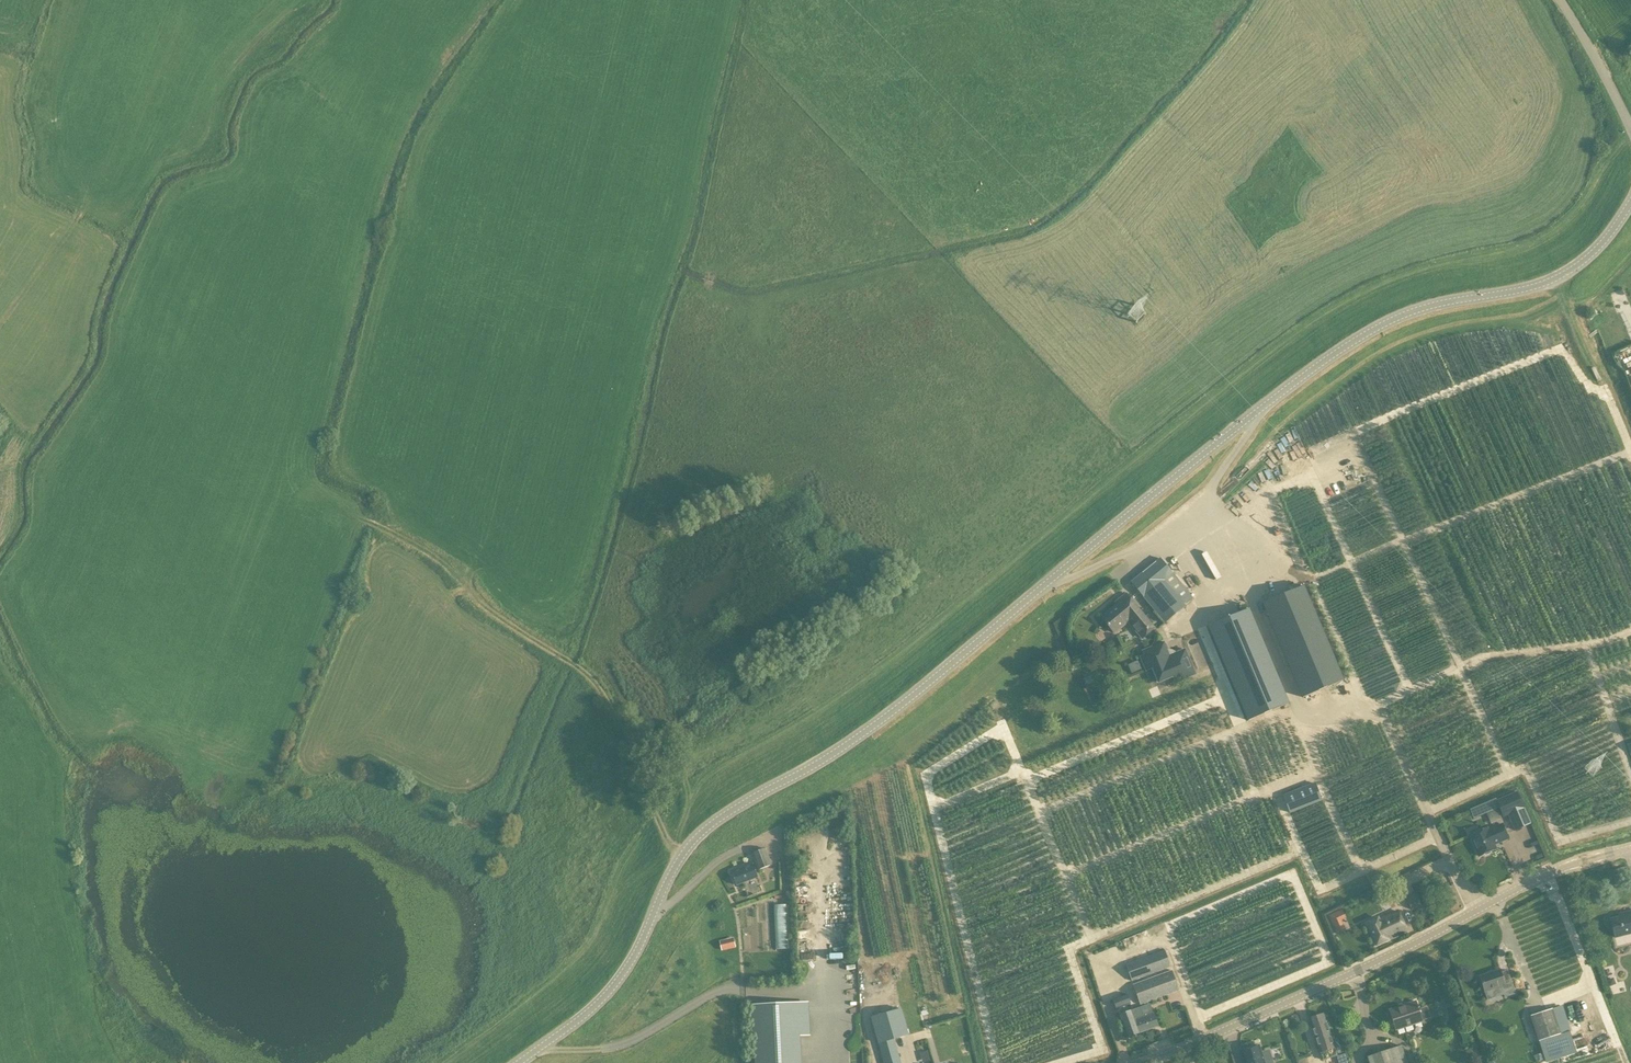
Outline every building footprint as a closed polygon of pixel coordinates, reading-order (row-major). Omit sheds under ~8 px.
[(1192,546),(1188,550),(1208,571),(1212,567),(1192,546)] [(1165,580),(1173,574),(1160,559),(1131,582),(1164,623),(1186,606),(1165,580)] [(1344,680),(1304,585),(1263,603),(1302,697),(1344,680)] [(1126,593),(1115,602),(1117,604),(1102,617),(1114,633),(1127,622),(1142,639),(1155,629),(1141,611),(1126,593)] [(1250,608),(1209,626),(1208,626),(1248,720),(1289,703),(1250,608)] [(1118,644),(1114,639),(1108,644),(1112,649),(1118,644)] [(1174,679),(1194,671),(1185,649),(1170,656),(1164,642),(1143,651),(1150,669),(1153,668),(1159,682),(1173,676),(1174,679)] [(1307,806),(1323,800),(1316,782),(1283,795),(1290,813),(1307,806)] [(1503,816),(1509,813),(1517,831),(1532,824),(1518,791),(1496,800),(1503,816)] [(1491,811),(1487,802),(1478,806),(1482,815),(1491,811)] [(1494,844),(1508,838),(1502,824),(1488,830),(1487,828),(1470,836),(1479,856),(1496,848),(1494,844)] [(765,848),(752,853),(759,870),(771,865),(765,848)] [(732,872),(737,885),(758,877),(753,864),(732,872)] [(1411,910),(1421,905),(1416,893),(1406,898),(1411,910)] [(774,904),(775,949),(791,948),(789,903),(774,904)] [(1630,933),(1630,911),(1625,913),(1625,916),(1611,919),(1615,937),(1630,933)] [(1345,931),(1336,912),(1328,916),(1336,934),(1345,931)] [(1377,918),(1367,923),(1377,943),(1401,932),(1393,914),(1379,920),(1377,918)] [(734,938),(719,941),(721,951),(736,947),(734,938)] [(1132,981),(1172,966),(1165,949),(1149,955),(1126,964),(1132,981)] [(1172,969),(1133,984),(1140,1005),(1180,990),(1172,969)] [(1480,976),(1485,991),(1502,986),(1505,996),(1514,993),(1511,982),(1505,984),(1500,969),(1480,976)] [(1131,1003),(1128,994),(1113,999),(1116,1009),(1131,1003)] [(1423,1021),(1422,1020),(1431,1017),(1427,1006),(1419,1009),(1416,1001),(1389,1010),(1395,1030),(1423,1021)] [(799,1036),(798,1004),(754,1006),(756,1062),(800,1062),(799,1036)] [(875,1016),(871,1017),(884,1062),(901,1062),(894,1039),(909,1034),(902,1008),(875,1016)] [(1144,1017),(1138,1019),(1136,1020),(1133,1010),(1119,1015),(1127,1037),(1158,1025),(1154,1013),(1154,1014),(1152,1009),(1143,1013),(1144,1017)] [(1566,1051),(1563,1043),(1560,1034),(1552,1009),(1531,1015),(1542,1050),(1551,1047),(1553,1055),(1566,1051)] [(1323,1060),(1337,1056),(1324,1014),(1309,1019),(1323,1060)] [(1614,1047),(1622,1044),(1615,1024),(1607,1026),(1614,1047)] [(1259,1045),(1241,1050),(1245,1062),(1264,1062),(1259,1045)] [(1367,1057),(1369,1062),(1408,1062),(1402,1045),(1367,1057)] [(1337,1056),(1339,1062),(1348,1062),(1345,1054),(1337,1056)]
